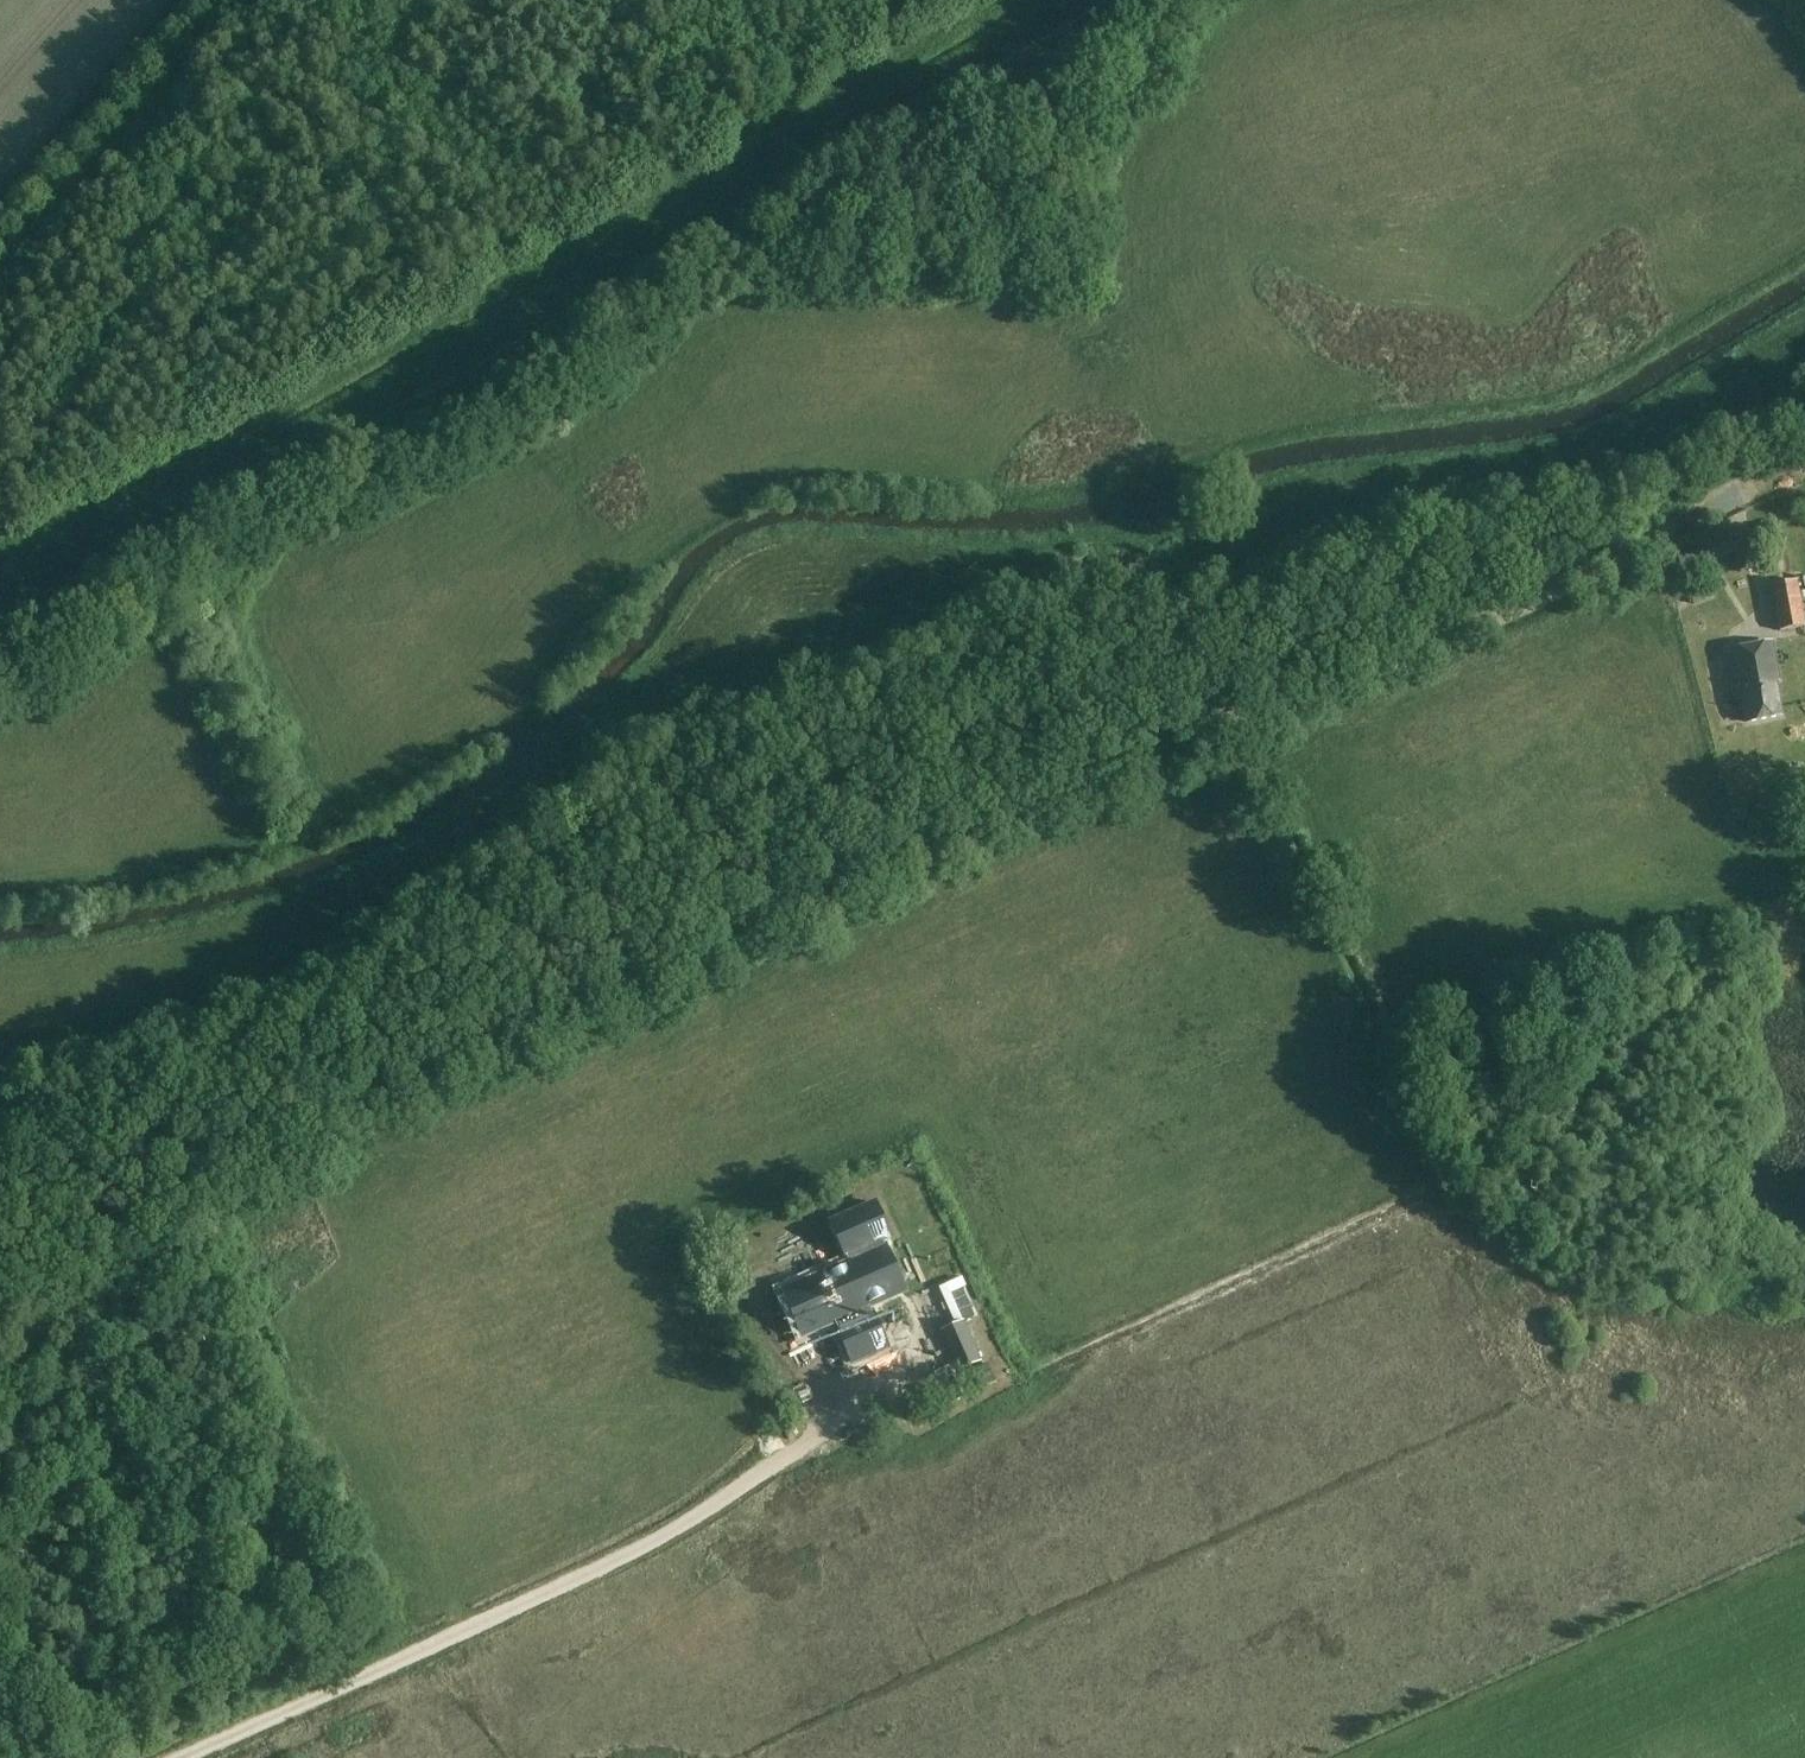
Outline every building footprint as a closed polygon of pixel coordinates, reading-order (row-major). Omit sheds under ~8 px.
[(1804,628),(1804,621),(1798,582),(1772,587),(1780,632),(1804,628)] [(1743,723),(1780,717),(1769,644),(1732,650),(1743,723)] [(850,1263),(785,1293),(805,1337),(837,1322),(855,1363),(890,1347),(874,1313),(871,1306),(880,1302),(882,1301),(893,1296),(905,1291),(892,1262),(881,1239),(889,1235),(873,1201),(830,1220),(841,1244),(845,1253),(848,1258),(850,1263)] [(961,1275),(940,1285),(955,1322),(975,1315),(962,1284),(964,1283),(961,1275)] [(884,1312),(910,1387),(953,1373),(927,1298),(884,1312)] [(959,1370),(981,1360),(964,1319),(941,1329),(959,1370)] [(790,1443),(797,1440),(793,1429),(785,1432),(790,1443)]
